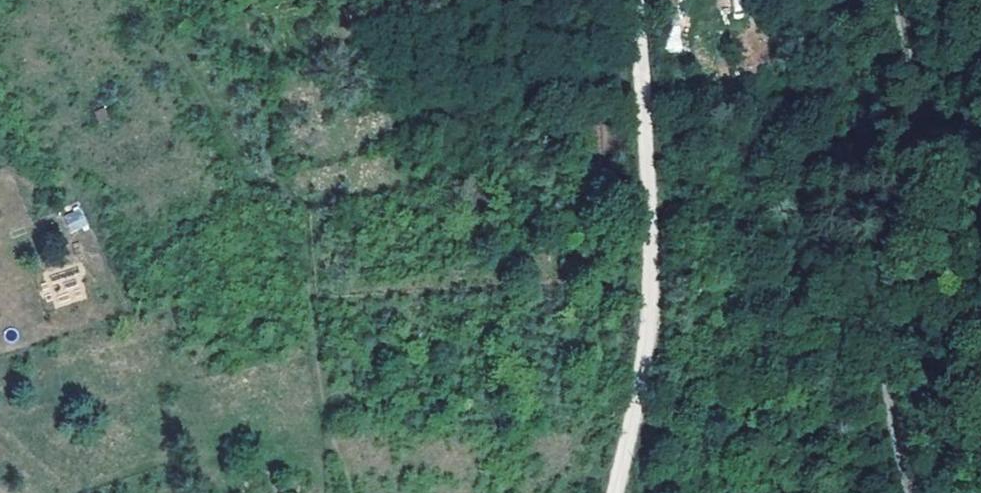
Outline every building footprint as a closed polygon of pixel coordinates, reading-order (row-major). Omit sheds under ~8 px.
[(81,208),(60,214),(65,234),(87,229),(81,208)]
